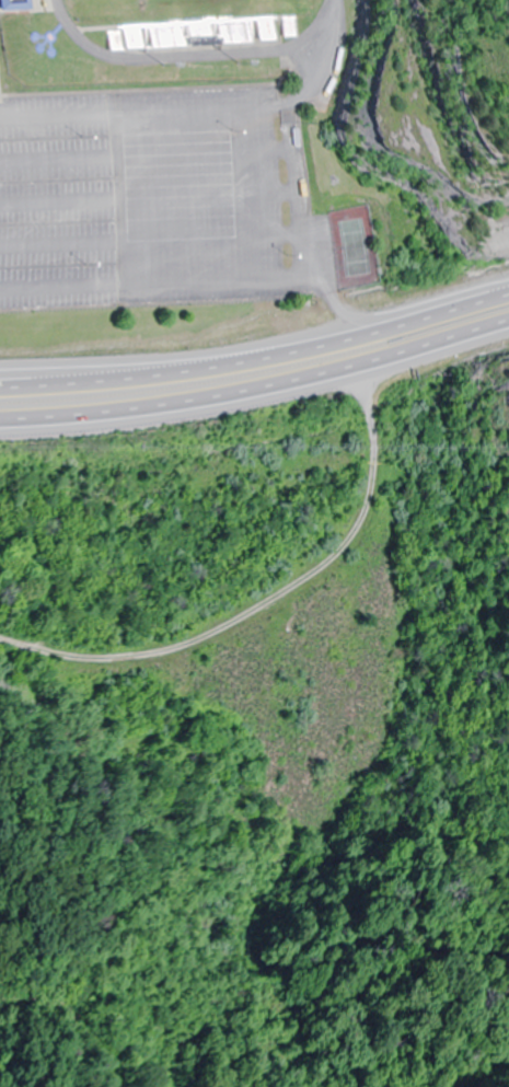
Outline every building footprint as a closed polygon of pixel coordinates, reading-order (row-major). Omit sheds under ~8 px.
[(23,11),(23,0),(0,0),(0,11),(23,11)]
